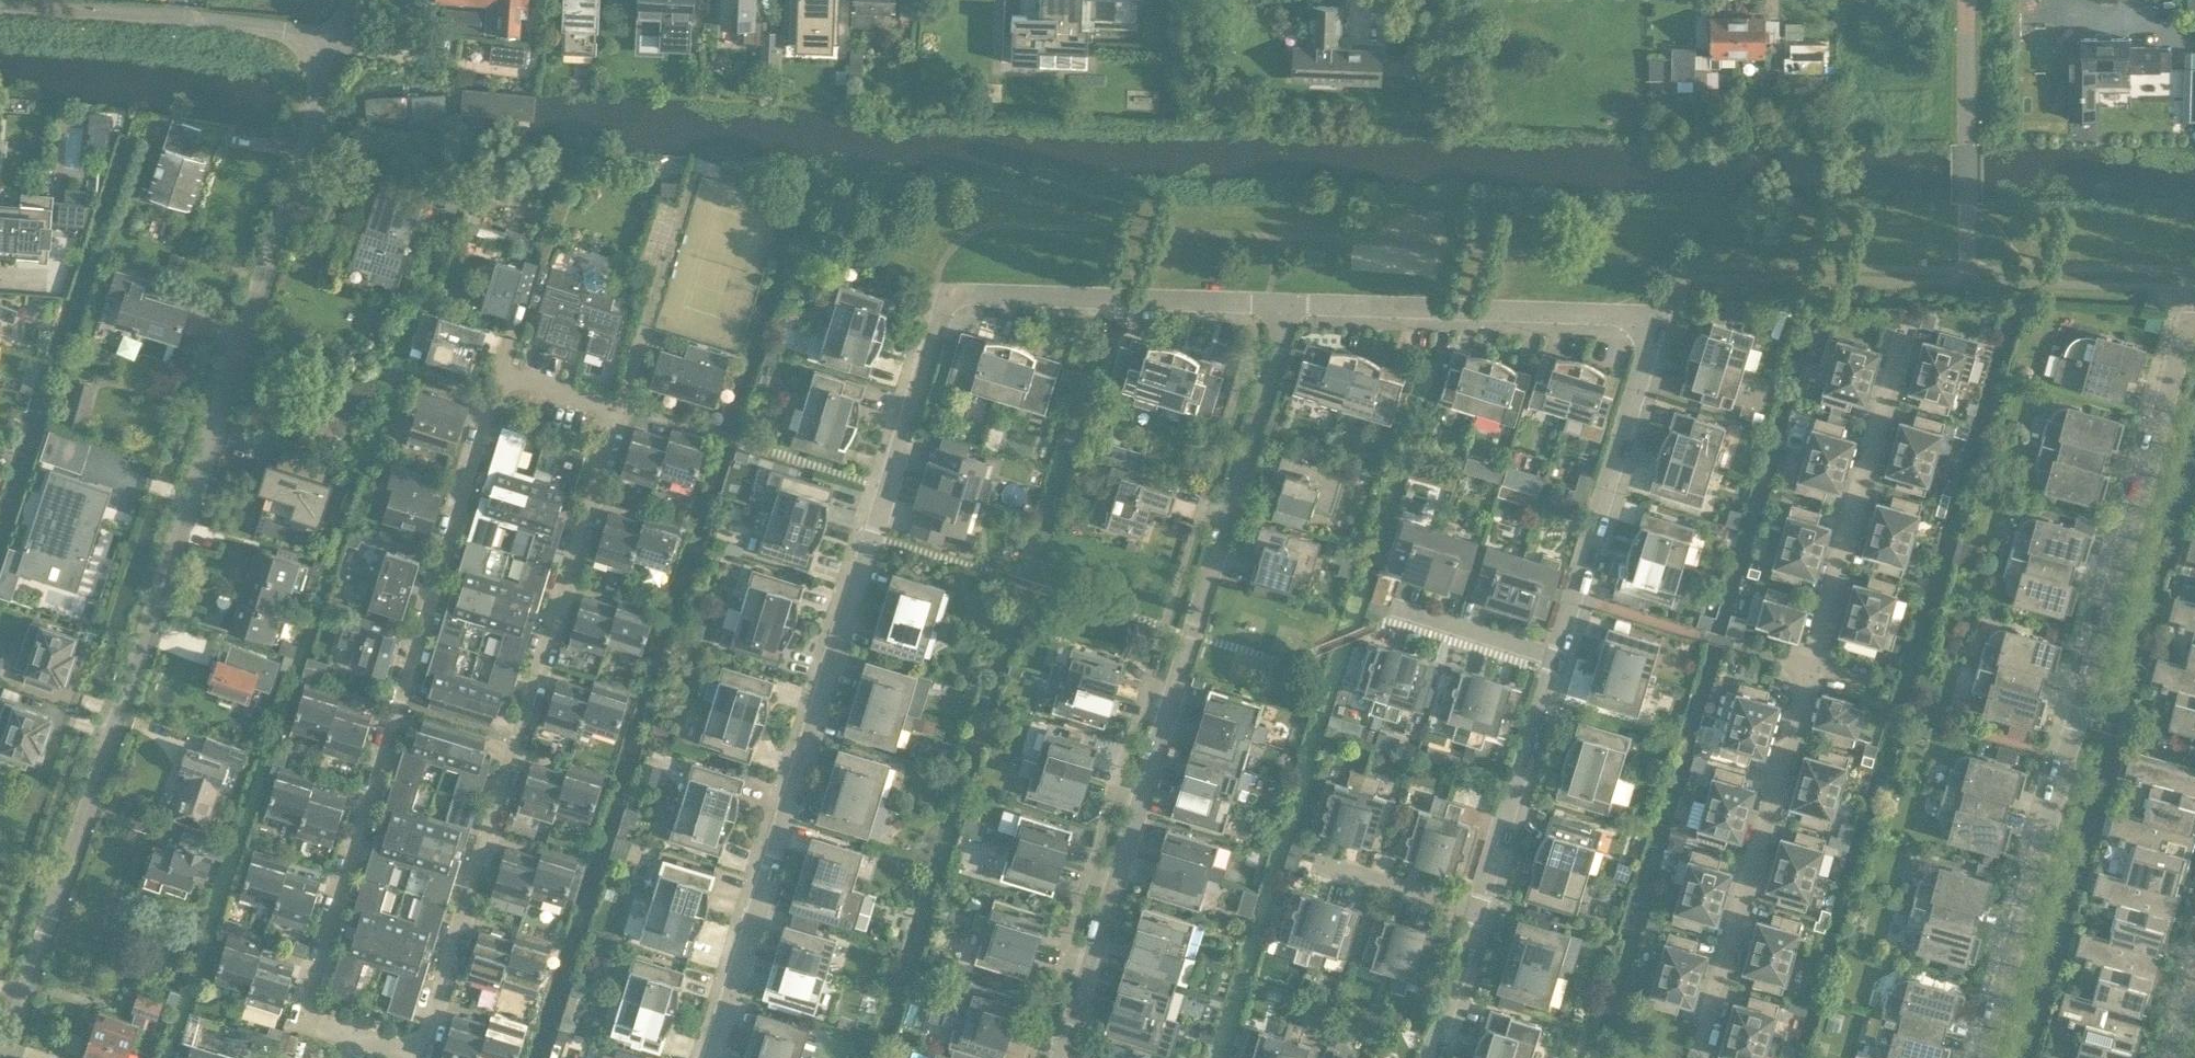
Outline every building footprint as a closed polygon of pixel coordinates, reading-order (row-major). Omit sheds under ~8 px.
[(437,0),(500,4),(497,34),(519,35),(521,16),(527,16),(528,0),(437,0)] [(563,52),(595,54),(598,0),(566,0),(563,52)] [(639,15),(663,16),(661,47),(689,48),(690,17),(693,18),(694,0),(640,0),(639,15)] [(723,26),(722,43),(762,45),(763,20),(754,20),(755,0),(724,0),(722,0),(721,0),(720,13),(723,13),(723,26)] [(786,42),(796,42),(796,50),(833,51),(833,43),(838,44),(840,0),(788,0),(786,42)] [(895,0),(853,0),(852,25),(879,26),(879,16),(884,16),(885,11),(895,11),(895,0)] [(916,0),(902,0),(903,15),(916,14),(916,0)] [(1089,26),(1082,26),(1083,0),(1040,0),(1040,14),(1012,13),(1012,26),(1013,26),(1011,63),(1040,64),(1041,51),(1088,53),(1089,26)] [(1138,23),(1139,0),(1115,0),(1114,22),(1138,23)] [(1380,80),(1381,54),(1328,52),(1329,44),(1338,44),(1340,6),(1311,5),(1310,43),(1317,43),(1316,52),(1294,51),(1293,76),(1380,80)] [(547,8),(547,21),(557,22),(558,9),(547,8)] [(1766,17),(1737,18),(1738,55),(1766,55),(1766,17)] [(1721,64),(1721,55),(1738,55),(1737,18),(1710,18),(1710,56),(1712,56),(1712,64),(1721,64)] [(1804,24),(1785,23),(1785,39),(1804,39),(1804,24)] [(430,34),(427,54),(447,57),(450,38),(430,34)] [(763,37),(763,51),(778,52),(778,38),(763,37)] [(2068,78),(2057,78),(2058,94),(2068,94),(2068,106),(2068,118),(2094,118),(2094,85),(2126,85),(2126,71),(2159,71),(2170,71),(2170,48),(2158,48),(2158,47),(2127,47),(2127,38),(2080,38),(2080,53),(2069,53),(2068,78)] [(2184,119),(2194,119),(2194,49),(2186,49),(2184,119)] [(861,80),(862,52),(851,52),(850,79),(861,80)] [(543,55),(529,53),(526,71),(540,73),(543,55)] [(1706,85),(1706,54),(1675,55),(1675,79),(1694,80),(1696,85),(1706,85)] [(1805,75),(1805,55),(1777,54),(1777,75),(1805,75)] [(1649,56),(1650,77),(1665,77),(1665,56),(1649,56)] [(834,69),(834,84),(844,84),(844,69),(834,69)] [(835,86),(834,96),(842,97),(843,86),(835,86)] [(410,108),(418,108),(418,99),(410,99),(410,108)] [(453,108),(462,108),(462,99),(453,99),(453,108)] [(93,115),(91,147),(107,149),(109,150),(111,128),(112,129),(113,116),(93,115)] [(192,156),(201,129),(172,119),(149,189),(142,186),(139,197),(152,201),(154,195),(190,208),(206,161),(192,156)] [(1164,134),(1172,134),(1172,126),(1164,126),(1164,134)] [(423,194),(383,181),(365,234),(362,233),(351,266),(370,273),(368,278),(395,288),(409,247),(405,246),(423,194)] [(65,187),(64,200),(86,202),(87,189),(65,187)] [(659,197),(676,202),(679,194),(662,188),(659,197)] [(49,260),(53,206),(54,195),(22,192),(21,203),(17,254),(40,256),(39,260),(49,260)] [(0,202),(0,252),(17,254),(21,203),(0,202)] [(458,228),(530,251),(533,241),(461,217),(458,228)] [(530,302),(542,265),(525,259),(522,268),(496,260),(482,306),(509,315),(514,298),(530,302)] [(625,312),(610,307),(614,293),(602,289),(605,278),(601,270),(593,268),(586,272),(585,275),(552,265),(542,262),(542,265),(530,302),(529,304),(540,306),(538,311),(542,312),(535,335),(553,340),(549,353),(567,358),(573,341),(577,343),(576,347),(611,358),(625,312)] [(187,308),(144,295),(148,280),(118,271),(111,293),(126,297),(118,323),(133,327),(133,329),(138,330),(138,329),(177,340),(187,308)] [(841,285),(830,322),(883,338),(884,336),(884,333),(885,330),(885,328),(886,322),(886,320),(886,314),(890,300),(841,285)] [(2159,297),(2147,294),(2144,305),(2156,309),(2159,297)] [(1,318),(14,323),(18,309),(0,303),(0,322),(1,318)] [(1742,306),(1724,304),(1720,318),(1737,323),(1738,319),(1742,320),(1746,308),(1742,308),(1742,306)] [(487,330),(439,315),(424,310),(413,344),(429,349),(426,359),(445,365),(445,364),(469,372),(478,343),(483,345),(487,330)] [(1904,322),(1918,326),(1921,315),(1907,312),(1904,322)] [(1936,317),(1923,314),(1919,326),(1933,330),(1936,317)] [(1704,318),(1699,333),(1696,337),(1693,342),(1691,347),(1690,349),(1688,354),(1689,354),(1742,371),(1753,333),(1704,318)] [(883,338),(830,322),(818,359),(867,374),(872,359),(875,355),(878,350),(879,348),(881,343),(882,341),(883,338)] [(947,382),(996,396),(1012,343),(1007,342),(1002,341),(996,340),(994,340),(988,340),(962,332),(947,382)] [(128,334),(123,350),(137,354),(142,337),(128,334)] [(2053,379),(2118,397),(2125,373),(2136,376),(2144,350),(2089,335),(2084,335),(2079,336),(2075,338),(2071,341),(2067,344),(2065,348),(2064,353),(2061,352),(2053,379)] [(1871,378),(1879,352),(1827,337),(1820,363),(1831,366),(1871,378)] [(1159,402),(1175,349),(1175,348),(1170,347),(1165,346),(1159,345),(1152,345),(1133,340),(1130,348),(1121,346),(1110,381),(1123,385),(1121,390),(1137,395),(1135,402),(1156,408),(1158,401),(1159,402)] [(1975,355),(1936,344),(1923,341),(1916,367),(1957,378),(1967,381),(1975,355)] [(1020,346),(1015,344),(1012,343),(996,396),(1044,411),(1059,362),(1033,354),(1029,351),(1024,348),(1020,346)] [(1292,393),(1341,407),(1357,354),(1352,353),(1344,351),(1339,351),(1333,351),(1307,343),(1292,393)] [(713,406),(729,355),(694,344),(689,359),(662,350),(650,386),(713,406)] [(1183,351),(1178,349),(1175,348),(1175,349),(1159,402),(1196,413),(1211,364),(1197,359),(1192,356),(1188,353),(1183,351)] [(1477,355),(1472,355),(1469,355),(1454,351),(1439,400),(1476,412),(1493,358),(1488,357),(1482,356),(1477,355)] [(1365,357),(1360,355),(1357,354),(1341,407),(1390,422),(1405,373),(1379,365),(1374,362),(1370,359),(1365,357)] [(1528,403),(1565,414),(1582,361),(1577,360),(1572,359),(1566,358),(1564,358),(1558,358),(1544,354),(1528,403)] [(1742,371),(1689,354),(1688,354),(1687,359),(1686,365),(1686,367),(1685,373),(1685,375),(1686,378),(1681,393),(1730,408),(1742,371)] [(1500,361),(1495,359),(1493,358),(1476,412),(1513,423),(1529,374),(1514,370),(1510,366),(1505,364),(1500,361)] [(1589,364),(1584,362),(1582,361),(1565,414),(1602,426),(1618,377),(1603,372),(1599,369),(1594,366),(1589,364)] [(1064,366),(1059,381),(1073,385),(1077,370),(1064,366)] [(1864,402),(1871,378),(1831,366),(1821,401),(1849,409),(1852,399),(1864,402)] [(1947,413),(1957,378),(1916,367),(1909,391),(1922,395),(1919,405),(1947,413)] [(815,370),(803,407),(857,423),(859,411),(860,399),(864,385),(815,370)] [(350,378),(346,392),(374,402),(379,387),(350,378)] [(74,381),(63,420),(84,426),(88,413),(81,411),(89,385),(74,381)] [(351,400),(310,387),(297,427),(338,441),(351,400)] [(409,438),(453,452),(462,421),(456,419),(460,404),(418,391),(413,407),(418,408),(409,438)] [(1832,405),(1830,413),(1843,417),(1846,408),(1832,405)] [(857,423),(803,407),(792,444),(841,459),(846,445),(849,440),(852,436),(853,433),(855,428),(857,423)] [(1738,420),(1760,427),(1764,413),(1742,407),(1738,420)] [(2047,418),(2040,442),(2103,460),(2106,447),(2116,449),(2123,423),(2069,408),(2065,407),(2061,407),(2057,409),(2054,411),(2051,415),(2050,419),(2047,418)] [(1675,411),(1669,430),(1666,434),(1663,439),(1662,441),(1660,446),(1658,451),(1659,452),(1712,468),(1725,426),(1675,411)] [(1830,413),(1828,421),(1844,426),(1846,418),(1843,417),(1830,413)] [(1944,422),(1916,414),(1913,425),(1900,421),(1893,447),(1934,458),(1944,422)] [(1841,437),(1844,426),(1816,418),(1806,454),(1846,465),(1854,440),(1841,437)] [(1281,441),(1286,425),(1272,421),(1267,437),(1281,441)] [(502,425),(484,483),(493,486),(491,491),(525,501),(533,475),(516,469),(527,433),(502,425)] [(632,438),(621,473),(656,484),(659,474),(670,438),(643,430),(640,440),(632,438)] [(708,438),(680,430),(677,440),(670,438),(659,474),(693,484),(708,438)] [(50,431),(40,460),(56,465),(65,436),(50,431)] [(544,438),(533,475),(525,501),(559,511),(560,506),(568,509),(586,451),(544,438)] [(2103,460),(2040,442),(2033,467),(2037,468),(2036,472),(2036,476),(2037,480),(2040,483),(2043,485),(2047,487),(2101,502),(2109,475),(2099,473),(2103,460)] [(1117,460),(1136,466),(1140,453),(1121,447),(1117,460)] [(1924,494),(1934,458),(1893,447),(1886,472),(1898,475),(1895,486),(1924,494)] [(281,448),(276,463),(326,479),(331,464),(281,448)] [(938,448),(934,461),(929,460),(922,482),(974,498),(974,497),(987,501),(993,481),(980,477),(985,462),(938,448)] [(1712,468),(1659,452),(1658,451),(1658,454),(1656,459),(1656,464),(1655,467),(1655,470),(1656,475),(1651,490),(1700,505),(1712,468)] [(1330,512),(1342,472),(1282,453),(1277,471),(1285,473),(1272,516),(1306,526),(1312,506),(1330,512)] [(1839,491),(1846,465),(1806,454),(1795,490),(1824,498),(1827,487),(1839,491)] [(288,514),(317,523),(331,481),(326,479),(276,463),(265,460),(256,489),(292,501),(288,514)] [(1170,512),(1176,493),(1157,487),(1159,479),(1110,464),(1104,509),(1110,510),(1106,525),(1110,526),(1109,529),(1122,533),(1123,530),(1142,536),(1151,506),(1170,512)] [(344,466),(340,478),(349,481),(353,469),(344,466)] [(1542,476),(1507,466),(1502,483),(1537,494),(1542,476)] [(385,520),(428,533),(439,497),(431,495),(435,480),(395,468),(390,484),(395,486),(385,520)] [(828,503),(832,488),(783,473),(770,469),(764,488),(777,492),(772,511),(825,527),(826,525),(826,522),(827,519),(828,514),(828,509),(828,506),(828,503)] [(82,572),(100,520),(82,514),(87,499),(91,501),(97,485),(52,470),(47,486),(50,487),(33,536),(31,535),(19,570),(46,579),(53,560),(61,563),(60,565),(82,572)] [(974,498),(922,482),(917,497),(915,505),(920,506),(916,519),(937,526),(933,538),(972,550),(977,534),(964,530),(974,498)] [(489,496),(481,494),(468,538),(466,538),(492,546),(499,522),(517,528),(525,501),(491,491),(489,496)] [(1947,506),(1951,494),(1941,492),(1938,503),(1947,506)] [(1921,503),(1893,495),(1890,506),(1877,502),(1870,527),(1911,539),(1921,503)] [(559,511),(525,501),(517,528),(534,533),(527,557),(553,565),(553,564),(551,564),(565,519),(557,517),(559,511)] [(1944,516),(1947,506),(1938,503),(1935,513),(1944,516)] [(1816,523),(1819,512),(1791,504),(1781,540),(1822,552),(1829,527),(1816,523)] [(825,527),(772,511),(759,552),(808,567),(814,548),(817,544),(818,542),(821,537),(823,532),(825,527)] [(606,521),(595,557),(630,568),(634,557),(633,557),(644,522),(617,513),(614,524),(606,521)] [(651,524),(644,522),(633,557),(634,557),(668,568),(682,522),(655,513),(651,524)] [(1644,513),(1639,528),(1636,532),(1635,534),(1632,539),(1630,544),(1628,549),(1629,549),(1682,565),(1693,528),(1644,513)] [(2093,533),(2097,519),(2077,513),(2073,527),(2093,533)] [(2016,529),(2009,554),(2072,571),(2075,558),(2085,561),(2092,534),(2038,519),(2034,519),(2030,519),(2026,520),(2023,523),(2020,526),(2019,530),(2016,529)] [(1390,567),(1403,571),(1401,576),(1424,583),(1440,532),(1404,521),(1390,567)] [(1362,539),(1366,525),(1358,523),(1354,537),(1362,539)] [(1308,583),(1319,549),(1321,543),(1260,525),(1255,542),(1263,544),(1254,576),(1265,579),(1263,587),(1289,595),(1294,579),(1308,583)] [(1900,575),(1911,539),(1870,527),(1863,552),(1875,556),(1872,567),(1900,575)] [(359,548),(364,533),(350,529),(346,544),(359,548)] [(1476,543),(1440,532),(1424,583),(1446,590),(1448,585),(1461,589),(1476,543)] [(2191,537),(2184,562),(2194,565),(2194,567),(2194,568),(2194,538),(2191,537)] [(467,539),(454,584),(461,586),(460,592),(494,602),(502,576),(485,570),(492,546),(466,538),(466,539),(467,539)] [(1335,554),(1356,560),(1360,544),(1340,538),(1335,554)] [(1814,577),(1822,552),(1781,540),(1771,576),(1799,584),(1802,573),(1814,577)] [(727,541),(725,551),(740,556),(743,546),(727,541)] [(309,590),(314,574),(321,576),(326,561),(321,559),(321,557),(316,557),(313,566),(301,561),(295,559),(297,552),(279,547),(277,553),(247,544),(243,556),(252,558),(247,574),(250,575),(244,591),(286,604),(292,587),(302,590),(302,588),(309,590)] [(1473,593),(1486,597),(1485,602),(1507,609),(1523,557),(1487,546),(1473,593)] [(1682,565),(1629,549),(1628,549),(1627,554),(1626,559),(1626,562),(1626,564),(1626,567),(1626,573),(1621,587),(1670,602),(1682,565)] [(402,615),(419,561),(386,551),(370,605),(392,612),(402,615)] [(1554,586),(1559,568),(1561,560),(1541,554),(1538,562),(1523,557),(1507,609),(1530,616),(1531,611),(1544,615),(1550,597),(1559,600),(1562,588),(1554,586)] [(2072,571),(2009,554),(2002,578),(2006,579),(2005,583),(2005,587),(2006,591),(2009,594),(2012,597),(2016,598),(2070,613),(2078,587),(2068,584),(2072,571)] [(553,565),(527,557),(519,581),(502,576),(494,602),(528,612),(529,607),(537,610),(551,565),(552,566),(553,565)] [(1761,569),(1748,565),(1746,575),(1758,579),(1761,569)] [(753,570),(742,607),(795,624),(796,621),(797,619),(798,613),(798,611),(798,605),(798,600),(803,585),(753,570)] [(888,594),(883,608),(940,625),(941,621),(933,619),(943,588),(898,574),(892,595),(888,594)] [(1926,587),(1929,578),(1918,575),(1916,584),(1926,587)] [(1898,584),(1870,576),(1867,586),(1854,583),(1847,607),(1888,619),(1898,584)] [(1375,584),(1371,599),(1383,603),(1388,588),(1375,584)] [(1924,595),(1926,587),(1916,584),(1913,592),(1924,595)] [(1797,639),(1805,609),(1793,605),(1796,595),(1768,587),(1765,597),(1754,594),(1747,620),(1770,627),(1769,631),(1797,639)] [(272,642),(273,642),(286,604),(244,591),(241,603),(237,601),(232,617),(224,614),(220,627),(230,629),(230,628),(248,634),(246,640),(262,645),(263,639),(272,642)] [(458,597),(450,594),(437,639),(435,638),(435,639),(461,647),(469,623),(486,628),(494,602),(460,592),(458,597)] [(605,652),(608,641),(607,641),(618,605),(592,597),(588,608),(580,605),(569,641),(605,652)] [(626,608),(618,605),(607,641),(608,641),(642,652),(656,606),(629,597),(626,608)] [(2174,597),(2167,622),(2177,625),(2177,628),(2182,629),(2183,627),(2194,630),(2185,665),(2185,666),(2194,669),(2194,603),(2174,597)] [(528,612),(494,602),(486,628),(503,634),(496,658),(522,665),(520,664),(534,620),(526,618),(528,612)] [(389,623),(392,612),(370,605),(369,605),(366,616),(389,623)] [(794,629),(794,626),(795,624),(742,607),(735,630),(724,627),(719,643),(730,646),(730,645),(780,660),(784,645),(787,641),(790,636),(792,631),(794,629)] [(1898,622),(1888,619),(1847,607),(1840,633),(1891,648),(1898,622)] [(940,625),(883,608),(879,622),(883,623),(877,644),(921,658),(931,627),(938,629),(940,625)] [(389,623),(366,616),(363,615),(360,625),(386,633),(389,623)] [(65,680),(74,653),(70,652),(75,636),(30,621),(15,666),(27,670),(24,681),(52,690),(56,680),(60,681),(61,679),(65,680)] [(385,672),(395,637),(396,638),(396,636),(386,633),(360,625),(354,623),(347,647),(355,650),(351,663),(385,674),(385,673),(385,672)] [(1602,648),(1598,662),(1654,680),(1656,675),(1648,673),(1658,642),(1613,628),(1606,649),(1602,648)] [(1985,641),(1978,665),(2041,683),(2044,669),(2054,672),(2061,646),(2007,631),(2003,630),(1999,630),(1995,632),(1992,634),(1989,638),(1988,642),(1985,641)] [(298,644),(283,639),(279,650),(294,656),(298,644)] [(436,640),(423,684),(431,687),(429,692),(428,691),(428,693),(432,694),(428,706),(458,716),(458,717),(471,676),(454,671),(461,647),(435,639),(435,640),(436,640)] [(1368,712),(1383,717),(1403,652),(1368,641),(1367,643),(1368,643),(1354,689),(1353,689),(1353,690),(1373,697),(1369,711),(1368,710),(1368,712)] [(248,699),(253,681),(268,686),(277,660),(232,645),(227,661),(219,658),(210,687),(220,690),(217,698),(235,704),(238,696),(248,699)] [(1053,661),(1049,675),(1111,694),(1115,682),(1117,683),(1124,662),(1072,646),(1066,665),(1053,661)] [(1438,663),(1403,652),(1383,717),(1398,722),(1399,720),(1398,720),(1402,705),(1423,712),(1423,710),(1422,710),(1437,664),(1438,663)] [(289,671),(294,657),(284,654),(280,668),(289,671)] [(2185,665),(2157,657),(2150,683),(2161,686),(2160,688),(2166,690),(2166,687),(2178,690),(2168,727),(2194,734),(2194,669),(2185,666),(2185,665)] [(522,665),(496,658),(488,682),(471,676),(458,717),(459,717),(459,716),(490,725),(494,713),(498,714),(498,713),(497,712),(498,708),(506,710),(520,666),(521,666),(522,665)] [(928,679),(916,676),(871,662),(865,683),(861,682),(856,696),(917,714),(928,679)] [(1654,680),(1598,662),(1594,676),(1598,677),(1591,698),(1636,712),(1646,681),(1653,684),(1654,680)] [(2041,683),(1978,665),(1971,690),(1975,690),(1974,694),(1974,699),(1975,703),(1978,706),(1981,708),(1985,710),(2039,725),(2047,698),(2037,696),(2041,683)] [(724,667),(712,704),(765,721),(767,715),(767,713),(768,707),(769,702),(768,699),(768,697),(773,682),(724,667)] [(1463,751),(1485,680),(1486,677),(1451,667),(1451,668),(1437,715),(1436,714),(1436,716),(1456,722),(1452,736),(1451,736),(1451,738),(1461,741),(1458,750),(1463,751)] [(1108,705),(1111,694),(1049,675),(1045,688),(1057,692),(1052,711),(1104,727),(1110,706),(1108,705)] [(1506,736),(1520,689),(1521,690),(1521,688),(1486,677),(1485,680),(1463,751),(1469,753),(1472,744),(1481,747),(1482,745),(1481,745),(1486,731),(1506,737),(1507,736),(1506,736)] [(291,728),(326,738),(337,702),(330,700),(333,690),(306,681),(291,728)] [(554,689),(543,725),(579,735),(582,725),(581,725),(592,689),(566,681),(563,691),(554,689)] [(600,691),(592,689),(581,725),(582,725),(616,735),(630,689),(603,681),(600,691)] [(1771,730),(1778,705),(1765,701),(1768,690),(1740,682),(1737,693),(1727,690),(1719,715),(1730,718),(1771,730)] [(1262,704),(1210,688),(1203,709),(1206,710),(1202,721),(1252,737),(1264,741),(1269,727),(1256,723),(1262,704)] [(1852,745),(1862,709),(1849,705),(1850,701),(1822,693),(1814,723),(1826,726),(1823,737),(1852,745)] [(912,730),(917,714),(856,696),(852,710),(856,711),(849,732),(894,746),(900,726),(912,730)] [(51,720),(47,718),(48,716),(5,702),(0,716),(0,720),(9,723),(0,750),(0,758),(26,767),(29,757),(33,758),(38,746),(42,747),(51,720)] [(364,710),(337,702),(326,738),(322,748),(358,759),(369,724),(361,721),(364,710)] [(765,721),(712,704),(701,741),(722,748),(721,752),(749,761),(754,742),(758,737),(759,735),(762,730),(764,726),(765,721)] [(914,728),(933,734),(936,722),(918,716),(914,728)] [(416,734),(408,732),(394,776),(393,776),(393,777),(419,785),(426,761),(443,766),(456,725),(455,725),(455,726),(424,717),(420,729),(417,728),(416,730),(417,730),(416,734)] [(1763,755),(1771,730),(1730,718),(1720,754),(1748,762),(1751,752),(1763,755)] [(2010,719),(2006,734),(2024,739),(2028,724),(2010,719)] [(1252,737),(1202,721),(1199,733),(1196,732),(1190,752),(1242,768),(1252,737)] [(1580,722),(1575,737),(1572,741),(1569,746),(1567,750),(1565,755),(1564,758),(1565,758),(1618,774),(1629,737),(1580,722)] [(457,725),(456,725),(443,766),(461,771),(453,795),(479,803),(479,802),(478,802),(492,758),(484,755),(485,751),(486,751),(487,750),(483,748),(487,736),(456,726),(457,725)] [(1091,767),(1098,746),(1046,730),(1036,762),(1085,777),(1089,766),(1091,767)] [(247,751),(207,737),(201,752),(189,748),(187,752),(184,754),(182,762),(183,765),(182,769),(193,773),(184,798),(183,798),(180,806),(181,806),(178,816),(173,814),(172,815),(203,826),(226,762),(241,768),(247,751)] [(1864,743),(1862,753),(1863,754),(1875,757),(1878,747),(1864,743)] [(1849,756),(1820,748),(1817,758),(1805,755),(1798,780),(1838,792),(1849,756)] [(834,769),(829,783),(885,801),(887,797),(879,794),(889,763),(844,750),(837,771),(834,769)] [(2142,818),(2142,819),(2191,832),(2194,816),(2194,768),(2131,750),(2124,776),(2135,779),(2134,781),(2140,782),(2140,780),(2152,783),(2142,818)] [(1451,751),(1446,765),(1456,769),(1461,754),(1451,751)] [(1242,768),(1190,752),(1184,772),(1186,773),(1183,784),(1233,800),(1242,768)] [(300,822),(312,786),(304,784),(307,773),(286,767),(289,757),(277,753),(274,763),(280,765),(266,811),(300,822)] [(1860,763),(1872,766),(1875,757),(1863,754),(1860,763)] [(2026,772),(1972,757),(1968,756),(1964,756),(1960,758),(1957,760),(1954,764),(1953,768),(1950,767),(1943,791),(2006,809),(2009,796),(2019,798),(2026,772)] [(1036,762),(1023,758),(1019,772),(1032,776),(1026,795),(1078,811),(1084,790),(1082,789),(1085,777),(1036,762)] [(1618,774),(1565,758),(1564,758),(1563,761),(1562,766),(1562,771),(1561,774),(1561,779),(1561,782),(1557,797),(1606,812),(1618,774)] [(654,789),(661,767),(647,762),(640,785),(654,789)] [(694,764),(682,801),(736,817),(738,806),(738,794),(743,779),(694,764)] [(553,819),(556,809),(555,809),(567,773),(540,765),(537,775),(528,773),(517,808),(553,819)] [(590,819),(600,786),(608,789),(612,776),(604,774),(605,773),(577,765),(574,775),(567,773),(555,809),(556,809),(590,819)] [(1741,785),(1745,774),(1716,766),(1706,802),(1747,814),(1754,788),(1741,785)] [(1310,828),(1345,838),(1365,774),(1350,769),(1350,771),(1346,785),(1325,779),(1325,780),(1326,780),(1311,827),(1311,826),(1310,828)] [(1365,774),(1345,838),(1380,849),(1381,848),(1380,848),(1394,801),(1395,801),(1395,800),(1375,794),(1379,780),(1380,780),(1381,778),(1365,774)] [(394,778),(380,822),(388,825),(387,830),(421,840),(429,814),(411,809),(419,785),(393,777),(392,777),(394,778)] [(1828,827),(1838,792),(1798,780),(1790,805),(1803,809),(1800,819),(1828,827)] [(885,801),(829,783),(825,798),(829,799),(822,820),(867,833),(877,803),(884,805),(885,801)] [(1233,800),(1183,784),(1179,796),(1177,795),(1170,816),(1223,832),(1233,800)] [(338,794),(312,786),(300,822),(297,832),(332,843),(343,807),(335,805),(338,794)] [(2006,809),(1943,791),(1936,816),(1940,817),(1939,821),(1939,825),(1940,829),(1943,832),(1946,834),(1950,836),(2004,851),(2012,824),(2002,822),(2006,809)] [(1429,864),(1444,815),(1443,815),(1448,799),(1434,794),(1429,811),(1409,804),(1408,806),(1409,806),(1395,852),(1394,852),(1394,853),(1429,864)] [(479,803),(453,795),(446,819),(429,814),(421,840),(454,851),(456,845),(464,848),(478,803),(479,804),(479,803)] [(1464,873),(1478,827),(1479,826),(1458,819),(1463,805),(1463,806),(1464,804),(1448,799),(1443,815),(1444,815),(1429,864),(1464,875),(1464,873)] [(736,817),(682,801),(671,838),(720,853),(725,838),(728,834),(729,832),(732,827),(734,822),(736,817)] [(1740,839),(1747,814),(1706,802),(1696,838),(1724,846),(1727,835),(1740,839)] [(1272,803),(1270,811),(1278,813),(1280,806),(1272,803)] [(2142,819),(2142,818),(2115,810),(2108,836),(2118,839),(2117,841),(2123,843),(2124,840),(2135,844),(2125,878),(2125,879),(2174,893),(2174,892),(2180,870),(2185,872),(2194,836),(2194,833),(2191,832),(2142,819)] [(1020,814),(1010,846),(1060,861),(1063,850),(1066,850),(1072,830),(1020,814)] [(1551,815),(1545,834),(1542,838),(1539,843),(1537,848),(1536,850),(1534,855),(1535,856),(1588,872),(1600,830),(1551,815)] [(206,875),(212,857),(220,860),(225,845),(203,837),(203,836),(183,829),(178,845),(175,844),(173,852),(155,845),(145,873),(147,873),(143,884),(159,889),(163,879),(190,888),(196,871),(206,875)] [(1219,845),(1167,829),(1160,850),(1163,851),(1159,862),(1209,877),(1208,878),(1221,882),(1226,867),(1213,863),(1219,845)] [(385,835),(377,833),(363,877),(362,876),(362,877),(388,885),(395,861),(412,866),(421,840),(387,830),(385,835)] [(1825,838),(1797,830),(1794,841),(1781,837),(1774,862),(1815,874),(1825,838)] [(1307,839),(1293,835),(1288,852),(1302,856),(1307,839)] [(628,861),(634,841),(618,836),(611,856),(628,861)] [(806,857),(802,871),(858,889),(860,884),(852,882),(862,851),(817,838),(810,859),(806,857)] [(1685,842),(1670,838),(1668,848),(1682,852),(1685,842)] [(1842,838),(1839,849),(1845,851),(1848,840),(1842,838)] [(454,851),(421,840),(412,866),(430,872),(422,896),(448,904),(448,903),(447,903),(461,858),(453,856),(454,851)] [(1060,861),(1010,846),(1000,879),(1052,895),(1059,874),(1056,873),(1060,861)] [(503,856),(492,892),(527,903),(530,893),(530,892),(541,857),(514,848),(511,859),(503,856)] [(565,903),(576,865),(583,867),(586,859),(552,848),(548,859),(541,857),(530,892),(530,893),(565,903)] [(240,895),(274,905),(275,906),(286,870),(278,868),(281,857),(254,849),(240,895)] [(1717,868),(1720,857),(1692,850),(1689,861),(1682,885),(1723,897),(1730,871),(1717,868)] [(1588,872),(1535,856),(1534,855),(1533,858),(1532,863),(1531,868),(1531,871),(1531,874),(1531,879),(1526,898),(1575,913),(1588,872)] [(664,860),(653,898),(706,914),(707,911),(708,906),(709,901),(709,896),(709,890),(713,876),(664,860)] [(1994,877),(1997,867),(1978,861),(1976,872),(1994,877)] [(1209,877),(1159,862),(1156,873),(1153,873),(1147,894),(1199,910),(1208,878),(1209,877)] [(1805,910),(1815,874),(1774,862),(1767,888),(1779,891),(1776,902),(1805,910)] [(1919,878),(1912,903),(1975,920),(1978,907),(1988,910),(1995,883),(1941,868),(1937,868),(1933,868),(1929,869),(1926,872),(1923,875),(1922,879),(1919,878)] [(312,878),(286,870),(275,906),(274,905),(271,916),(306,927),(317,891),(309,889),(312,878)] [(853,925),(863,891),(858,889),(802,871),(798,885),(802,887),(795,908),(853,925)] [(2125,879),(2125,878),(2098,871),(2091,896),(2101,899),(2100,901),(2106,903),(2107,901),(2118,904),(2108,939),(2157,953),(2157,952),(2163,931),(2168,932),(2179,893),(2174,892),(2174,893),(2125,879)] [(363,878),(349,923),(357,925),(356,930),(389,941),(398,915),(380,909),(388,885),(362,877),(362,878),(363,878)] [(1716,922),(1723,897),(1682,885),(1672,921),(1700,929),(1703,918),(1716,922)] [(1312,948),(1327,900),(1292,889),(1291,890),(1292,890),(1278,937),(1277,936),(1277,938),(1297,944),(1293,958),(1292,958),(1291,960),(1307,965),(1312,949),(1312,948)] [(1015,894),(1012,903),(1029,908),(1032,899),(1015,894)] [(415,920),(398,915),(389,941),(423,951),(425,946),(433,948),(447,904),(448,904),(422,896),(415,920)] [(971,926),(984,930),(1034,945),(1037,934),(1040,934),(1046,913),(1029,908),(1012,903),(994,897),(989,916),(976,912),(971,926)] [(706,914),(653,898),(640,939),(689,954),(695,935),(698,931),(701,926),(702,924),(703,922),(704,919),(706,914)] [(1346,958),(1361,911),(1361,912),(1362,910),(1327,900),(1312,948),(1312,949),(1307,965),(1321,969),(1326,953),(1347,959),(1347,958),(1346,958)] [(1975,920),(1912,903),(1905,927),(1909,928),(1908,932),(1908,936),(1909,940),(1912,943),(1915,946),(1919,947),(1973,962),(1981,936),(1971,933),(1975,920)] [(1143,906),(1138,920),(1136,927),(1139,928),(1135,939),(1185,955),(1195,922),(1143,906)] [(1818,919),(1828,922),(1831,911),(1821,908),(1818,919)] [(950,910),(948,919),(969,926),(972,917),(950,910)] [(1801,921),(1773,913),(1770,923),(1758,920),(1750,945),(1791,957),(1801,921)] [(1360,963),(1394,974),(1395,974),(1410,925),(1375,914),(1375,916),(1361,962),(1360,962),(1360,963)] [(222,929),(238,934),(242,922),(225,917),(222,929)] [(1813,928),(1825,932),(1827,923),(1815,919),(1813,928)] [(1568,932),(1568,934),(1523,920),(1517,941),(1513,940),(1508,954),(1565,971),(1565,968),(1572,970),(1583,937),(1568,932)] [(1445,936),(1410,925),(1395,974),(1394,974),(1389,990),(1405,995),(1406,993),(1405,993),(1409,979),(1430,985),(1430,983),(1444,937),(1445,937),(1445,936)] [(779,945),(775,959),(831,977),(833,972),(825,970),(835,939),(790,926),(783,946),(779,945)] [(354,936),(346,933),(328,991),(353,999),(364,962),(381,967),(389,941),(356,930),(354,936)] [(984,930),(974,962),(1026,978),(1033,957),(1030,956),(1034,945),(984,930)] [(2157,953),(2108,939),(2081,931),(2074,956),(2084,959),(2084,962),(2089,963),(2090,961),(2101,964),(2092,999),(2091,1000),(2140,1013),(2146,991),(2151,992),(2162,954),(2157,952),(2157,953)] [(214,979),(248,989),(249,989),(260,954),(252,951),(256,941),(228,932),(214,979)] [(504,976),(515,940),(488,932),(485,943),(477,940),(466,976),(502,987),(502,986),(505,976),(504,976)] [(536,994),(553,941),(526,932),(522,943),(515,940),(504,976),(505,976),(502,986),(536,996),(536,994)] [(1694,950),(1697,940),(1669,932),(1658,967),(1699,979),(1706,954),(1694,950)] [(1193,957),(1185,955),(1135,939),(1132,951),(1129,950),(1123,970),(1175,986),(1176,985),(1184,987),(1193,957)] [(423,951),(389,941),(381,967),(398,973),(387,1010),(412,1017),(430,959),(422,956),(423,951)] [(1781,992),(1791,957),(1750,945),(1743,970),(1756,974),(1753,984),(1781,992)] [(286,962),(260,954),(249,989),(248,989),(245,1000),(281,1010),(292,975),(283,972),(286,962)] [(1565,971),(1508,954),(1504,968),(1508,969),(1502,990),(1546,1004),(1556,973),(1563,975),(1565,971)] [(634,957),(623,994),(676,1011),(677,1006),(678,1000),(679,995),(679,990),(679,987),(683,972),(634,957)] [(831,977),(775,959),(771,973),(775,975),(768,995),(813,1009),(823,978),(830,981),(831,977)] [(956,962),(955,967),(970,971),(972,967),(956,962)] [(138,963),(133,975),(147,980),(151,967),(138,963)] [(1692,1004),(1699,979),(1658,967),(1648,1003),(1676,1011),(1679,1001),(1692,1004)] [(1175,986),(1123,970),(1117,990),(1119,991),(1116,1002),(1165,1018),(1166,1017),(1175,986)] [(1888,990),(1881,1014),(1944,1032),(1947,1018),(1957,1021),(1964,995),(1910,980),(1906,979),(1902,979),(1898,981),(1895,983),(1892,987),(1891,991),(1888,990)] [(950,996),(946,1009),(1008,1029),(1012,1017),(1014,1018),(1021,997),(968,981),(963,1000),(950,996)] [(171,990),(165,1008),(174,1011),(180,993),(171,990)] [(90,1035),(90,1036),(130,1049),(139,1025),(144,1027),(148,1017),(156,1020),(163,1000),(138,991),(131,1012),(133,1013),(130,1021),(98,1010),(95,1021),(90,1022),(87,1030),(90,1035)] [(2145,1014),(2140,1013),(2091,1000),(2092,999),(2064,991),(2057,1017),(2067,1020),(2067,1022),(2072,1024),(2073,1021),(2084,1024),(2075,1057),(2128,1057),(2129,1051),(2135,1053),(2145,1014)] [(676,1011),(623,994),(611,1032),(633,1038),(631,1042),(659,1051),(665,1032),(668,1028),(671,1023),(673,1018),(674,1016),(676,1011)] [(1778,1003),(1750,995),(1747,1006),(1734,1002),(1727,1027),(1768,1039),(1778,1003)] [(1381,1018),(1384,1005),(1371,1001),(1368,1014),(1381,1018)] [(1165,1018),(1116,1002),(1112,1014),(1110,1013),(1103,1034),(1166,1053),(1172,1034),(1174,1035),(1178,1021),(1166,1017),(1165,1018)] [(946,1009),(941,1023),(954,1027),(948,1046),(988,1057),(1002,1057),(1007,1041),(1005,1040),(1008,1029),(946,1009)] [(1485,1029),(1482,1033),(1480,1038),(1477,1042),(1476,1045),(1474,1050),(1475,1050),(1501,1057),(1530,1057),(1541,1025),(1491,1010),(1485,1029)] [(748,1047),(784,1057),(799,1057),(798,1057),(808,1027),(763,1013),(756,1034),(752,1033),(748,1047)] [(1881,1014),(1874,1038),(1878,1039),(1877,1043),(1877,1048),(1878,1052),(1881,1055),(1884,1057),(1887,1057),(1947,1057),(1950,1047),(1940,1044),(1944,1032),(1881,1014)] [(221,1022),(200,1015),(198,1023),(218,1029),(221,1022)] [(489,1024),(463,1016),(459,1026),(451,1024),(441,1057),(479,1057),(489,1024)] [(489,1024),(479,1057),(517,1057),(527,1024),(500,1016),(497,1027),(489,1024)] [(1427,1022),(1415,1018),(1413,1027),(1425,1031),(1427,1022)] [(1284,1036),(1285,1036),(1278,1057),(1316,1057),(1319,1048),(1320,1047),(1299,1041),(1304,1026),(1304,1027),(1305,1025),(1289,1020),(1284,1036)] [(251,1031),(231,1025),(229,1032),(249,1038),(251,1031)] [(1285,1036),(1284,1036),(1250,1025),(1249,1027),(1250,1027),(1240,1057),(1278,1057),(1285,1036)] [(272,1026),(269,1035),(281,1039),(283,1031),(284,1030),(272,1026)] [(1768,1039),(1727,1027),(1720,1053),(1732,1056),(1732,1057),(1762,1057),(1768,1039)] [(1198,1039),(1210,1043),(1214,1032),(1201,1028),(1198,1039)] [(272,1037),(251,1031),(249,1038),(270,1045),(272,1037)] [(291,1033),(284,1031),(279,1047),(286,1050),(291,1033)] [(291,1033),(286,1050),(293,1052),(298,1035),(291,1033)] [(130,1049),(90,1036),(89,1037),(84,1038),(81,1046),(85,1051),(82,1057),(128,1057),(130,1049)] [(217,1054),(192,1047),(193,1044),(192,1044),(187,1057),(216,1057),(217,1054)] [(748,1047),(745,1057),(784,1057),(748,1047)] [(1475,1050),(1474,1050),(1474,1052),(1472,1057),(1501,1057),(1475,1050)]
